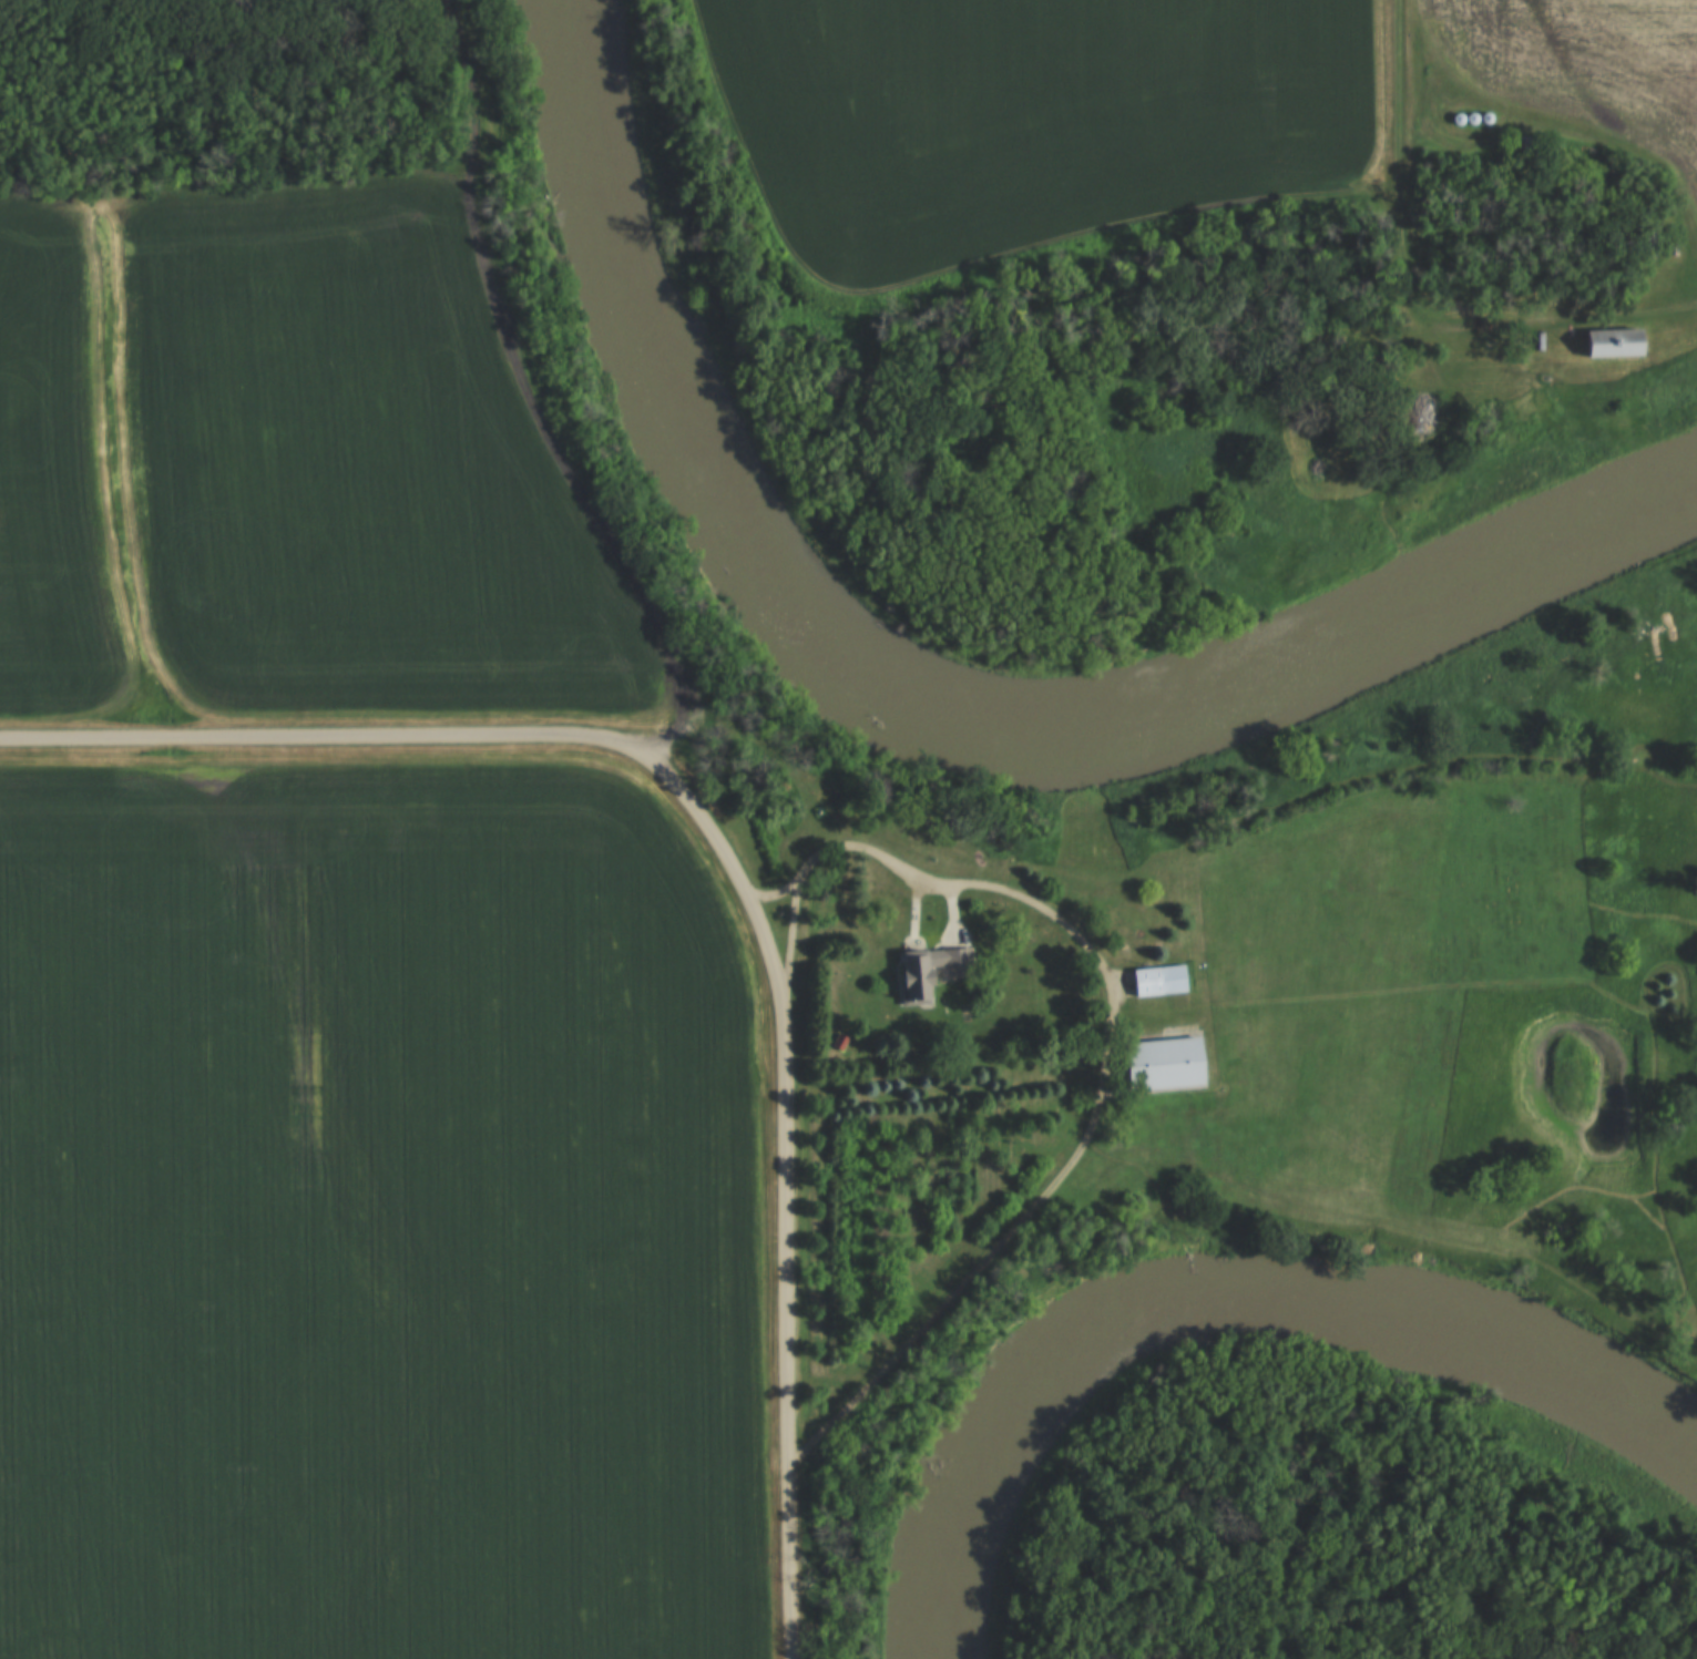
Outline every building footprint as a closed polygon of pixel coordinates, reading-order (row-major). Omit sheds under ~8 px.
[(1578,332),(1578,359),(1635,358),(1635,331),(1578,332)] [(1428,396),(1407,396),(1407,437),(1428,437),(1428,396)] [(932,979),(971,977),(970,950),(895,953),(898,1006),(934,1004),(932,979)] [(1131,998),(1183,993),(1181,965),(1128,970),(1131,998)] [(1124,1093),(1199,1088),(1197,1038),(1121,1042),(1124,1093)]
